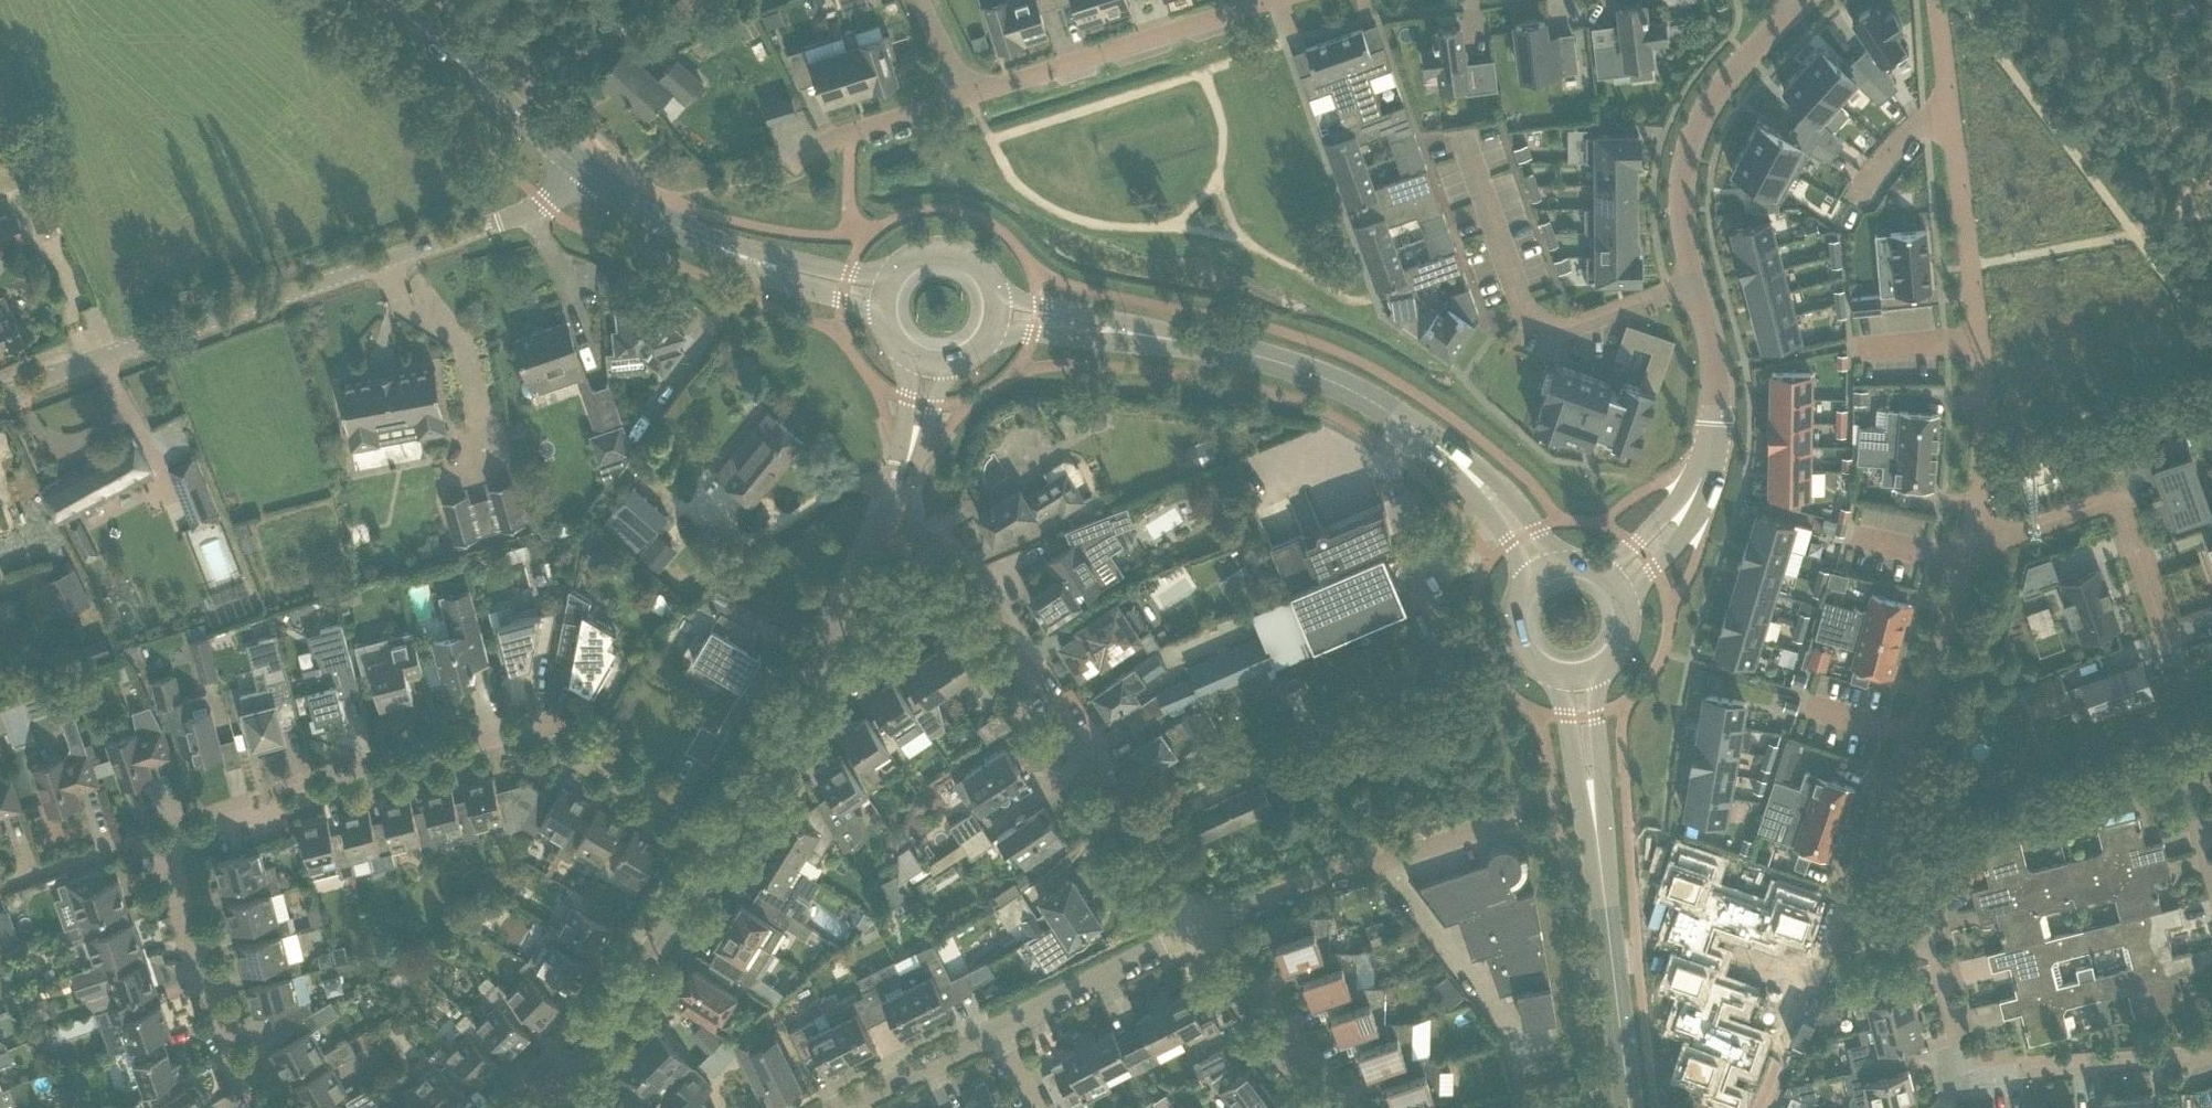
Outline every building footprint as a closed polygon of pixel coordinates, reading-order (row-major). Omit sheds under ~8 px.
[(869,0),(840,0),(844,13),(870,5),(869,0)] [(979,3),(986,27),(988,27),(986,20),(991,19),(999,45),(1003,44),(1004,46),(1018,41),(1018,39),(1023,38),(1011,0),(998,0),(981,5),(980,2),(979,3)] [(1023,38),(1028,36),(1028,38),(1043,33),(1042,31),(1047,30),(1047,29),(1046,29),(1038,4),(1050,0),(1011,0),(1023,38)] [(1081,18),(1080,18),(1081,19),(1085,18),(1086,19),(1101,15),(1100,13),(1105,11),(1101,0),(1075,0),(1081,18)] [(1105,11),(1110,10),(1111,12),(1125,7),(1125,5),(1129,4),(1129,2),(1128,3),(1128,0),(1101,0),(1105,11)] [(1594,46),(1598,76),(1629,72),(1628,62),(1651,59),(1649,40),(1665,38),(1663,19),(1647,21),(1646,16),(1647,16),(1646,11),(1645,11),(1644,3),(1619,6),(1623,43),(1594,46)] [(1859,15),(1852,19),(1869,45),(1856,56),(1874,77),(1886,67),(1909,52),(1895,31),(1902,26),(1892,11),(1884,16),(1876,3),(1869,8),(1869,7),(1859,14),(1859,15)] [(778,8),(761,14),(765,26),(766,28),(782,23),(778,8)] [(737,19),(747,39),(760,32),(750,12),(737,19)] [(1513,44),(1515,60),(1520,59),(1522,75),(1576,68),(1572,36),(1556,38),(1556,39),(1546,40),(1544,21),(1538,21),(1538,19),(1521,22),(1521,24),(1515,24),(1518,43),(1513,44)] [(1465,63),(1460,26),(1434,29),(1435,37),(1434,37),(1435,42),(1436,42),(1436,47),(1424,49),(1427,68),(1439,66),(1441,85),(1465,82),(1466,92),(1497,88),(1494,59),(1465,63)] [(847,46),(835,50),(849,93),(860,89),(861,91),(870,89),(869,86),(873,85),(859,42),(854,27),(842,31),(847,46)] [(1362,118),(1382,112),(1374,90),(1396,82),(1383,45),(1370,50),(1362,28),(1334,38),(1362,118)] [(883,35),(859,42),(873,85),(877,84),(878,86),(893,81),(893,79),(896,78),(888,51),(893,50),(895,56),(896,56),(889,33),(888,34),(888,35),(883,37),(883,35)] [(984,33),(971,37),(975,50),(988,46),(984,33)] [(1362,118),(1334,38),(1306,48),(1313,70),(1300,75),(1313,112),(1335,105),(1343,125),(1362,118)] [(804,47),(789,52),(798,80),(816,74),(824,99),(824,101),(829,99),(829,102),(845,97),(844,94),(849,93),(835,50),(807,59),(804,47)] [(1820,47),(1801,67),(1843,106),(1844,105),(1843,104),(1860,85),(1862,87),(1874,77),(1856,56),(1843,68),(1820,47)] [(625,50),(614,62),(599,78),(613,91),(616,87),(628,98),(626,99),(630,102),(631,101),(648,116),(673,90),(686,101),(701,84),(703,83),(676,58),(657,79),(625,50)] [(1801,67),(1783,87),(1805,108),(1795,122),(1818,139),(1827,126),(1826,125),(1843,106),(1801,67)] [(792,97),(764,105),(768,122),(797,114),(792,97)] [(1332,141),(1324,144),(1336,175),(1366,164),(1358,143),(1386,133),(1394,155),(1419,146),(1404,104),(1382,112),(1362,118),(1343,125),(1328,130),(1332,141)] [(1758,122),(1745,146),(1797,174),(1809,151),(1818,139),(1795,122),(1785,136),(1758,122)] [(1585,159),(1639,159),(1638,134),(1585,134),(1585,159)] [(1531,155),(1526,143),(1514,147),(1518,160),(1531,155)] [(1745,146),(1732,170),(1759,185),(1749,203),(1779,201),(1794,174),(1796,175),(1797,174),(1745,146)] [(1639,160),(1639,159),(1585,159),(1585,161),(1596,160),(1596,183),(1635,183),(1635,160),(1639,160)] [(1336,175),(1347,207),(1354,204),(1358,214),(1433,187),(1427,168),(1374,186),(1366,164),(1336,175)] [(1528,187),(1536,184),(1532,171),(1523,174),(1528,187)] [(1635,183),(1596,183),(1596,207),(1635,207),(1635,183)] [(1541,196),(1536,184),(1528,187),(1532,199),(1541,196)] [(1361,223),(1354,226),(1365,258),(1395,247),(1387,225),(1417,214),(1425,236),(1448,228),(1433,187),(1358,214),(1361,223)] [(1596,207),(1585,207),(1586,231),(1596,231),(1635,231),(1635,226),(1635,219),(1635,216),(1635,207),(1596,207)] [(0,220),(0,245),(19,237),(10,215),(0,220)] [(1545,234),(1553,231),(1549,218),(1540,221),(1545,234)] [(1736,253),(1776,243),(1770,219),(1732,229),(1738,252),(1736,252),(1736,253)] [(1819,231),(1816,223),(1803,226),(1806,235),(1819,231)] [(1365,258),(1376,289),(1384,287),(1387,296),(1463,269),(1448,228),(1425,236),(1433,258),(1403,269),(1395,247),(1365,258)] [(1892,253),(1877,254),(1880,294),(1931,290),(1926,229),(1890,232),(1892,253)] [(1847,230),(1847,274),(1871,274),(1871,230),(1847,230)] [(1553,231),(1545,234),(1549,247),(1558,244),(1553,231)] [(1635,231),(1596,231),(1596,253),(1586,254),(1586,255),(1639,254),(1639,253),(1635,253),(1635,231)] [(1829,239),(1830,252),(1839,252),(1838,238),(1829,239)] [(1776,243),(1736,253),(1742,277),(1782,266),(1776,243)] [(1839,252),(1830,252),(1832,266),(1840,265),(1839,252)] [(1639,254),(1586,255),(1586,280),(1639,279),(1639,254)] [(1566,255),(1554,259),(1558,272),(1571,268),(1566,255)] [(1788,289),(1782,266),(1742,277),(1743,278),(1744,277),(1750,299),(1788,289)] [(1391,308),(1387,314),(1451,358),(1456,351),(1474,324),(1470,321),(1477,311),(1469,287),(1460,290),(1443,315),(1438,311),(1418,298),(1415,287),(1463,270),(1463,269),(1387,296),(1391,308)] [(1834,289),(1835,303),(1844,302),(1843,288),(1834,289)] [(1788,289),(1750,299),(1756,322),(1794,313),(1788,289)] [(1880,294),(1851,297),(1853,314),(1882,311),(1880,294)] [(23,342),(4,297),(0,298),(0,351),(23,342)] [(1846,315),(1844,302),(1835,303),(1837,316),(1846,315)] [(616,350),(605,352),(608,375),(607,384),(610,383),(610,386),(611,380),(616,380),(615,377),(645,374),(645,377),(649,376),(656,367),(664,373),(682,350),(676,346),(685,336),(654,312),(653,313),(651,312),(646,311),(645,311),(644,309),(617,312),(619,331),(614,331),(616,350)] [(1794,313),(1756,322),(1762,347),(1800,337),(1794,313)] [(568,379),(585,374),(567,321),(515,339),(528,376),(524,378),(522,381),(522,386),(523,390),(526,393),(530,395),(535,393),(534,392),(535,391),(536,391),(537,391),(538,390),(539,390),(534,377),(564,367),(568,379)] [(1655,386),(1657,386),(1673,341),(1627,325),(1616,355),(1617,356),(1618,355),(1626,358),(1632,341),(1655,349),(1644,381),(1656,385),(1655,386)] [(1837,366),(1846,367),(1846,353),(1837,353),(1837,366)] [(1607,389),(1610,382),(1555,362),(1543,394),(1545,395),(1534,425),(1562,434),(1563,433),(1589,442),(1593,429),(1604,433),(1604,435),(1636,446),(1655,392),(1623,381),(1618,393),(1607,389)] [(352,448),(380,443),(376,426),(416,419),(419,436),(446,431),(443,413),(444,413),(435,367),(396,374),(396,373),(375,377),(376,378),(340,385),(348,431),(349,431),(352,448)] [(1771,371),(1771,396),(1810,397),(1810,372),(1771,371)] [(607,384),(589,390),(590,391),(591,391),(604,429),(621,423),(623,422),(610,386),(610,383),(607,384)] [(1853,402),(1867,402),(1867,389),(1854,389),(1853,402)] [(1769,419),(1769,420),(1810,421),(1810,397),(1771,396),(1771,419),(1769,419)] [(1836,408),(1836,421),(1845,422),(1845,408),(1836,408)] [(1859,426),(1858,443),(1935,449),(1938,413),(1876,408),(1874,427),(1859,426)] [(734,451),(715,474),(723,481),(752,504),(804,441),(776,418),(742,458),(734,451)] [(1769,420),(1769,444),(1809,445),(1810,421),(1769,420)] [(1845,435),(1845,422),(1836,421),(1836,435),(1845,435)] [(621,423),(604,429),(589,434),(606,484),(608,486),(631,452),(621,423)] [(2179,435),(2160,442),(2164,453),(2183,446),(2179,435)] [(153,475),(144,458),(133,438),(41,488),(61,525),(80,515),(82,517),(96,510),(95,507),(153,475)] [(1932,486),(1935,449),(1858,443),(1856,461),(1883,463),(1881,482),(1932,486)] [(1809,445),(1769,444),(1769,445),(1770,445),(1770,468),(1809,468),(1809,445)] [(1842,456),(1842,469),(1851,469),(1851,456),(1842,456)] [(2186,456),(2152,468),(2162,497),(2168,495),(2171,501),(2165,504),(2171,522),(2171,523),(2171,524),(2207,512),(2206,510),(2205,510),(2186,456)] [(2041,488),(2039,484),(2034,467),(2022,470),(2028,492),(2041,488)] [(1809,468),(1770,468),(1769,493),(1808,494),(1809,468)] [(1020,489),(979,515),(994,539),(1015,526),(1018,530),(1059,505),(1063,512),(1084,499),(1075,485),(1066,471),(1046,484),(1047,487),(1026,500),(1020,489)] [(205,484),(180,494),(194,529),(219,519),(205,484)] [(492,489),(502,532),(524,527),(514,484),(492,489)] [(637,550),(647,539),(668,516),(635,487),(603,522),(636,551),(637,550)] [(1244,489),(1220,500),(1228,516),(1232,514),(1252,505),(1244,489)] [(455,543),(476,538),(467,495),(445,500),(455,543)] [(1057,580),(1030,598),(1048,624),(1080,602),(1079,601),(1088,595),(1089,597),(1103,587),(1092,570),(1093,569),(1091,565),(1123,543),(1114,531),(1133,523),(1126,505),(1117,509),(1066,530),(1072,544),(1046,562),(1057,580)] [(1837,519),(1846,521),(1849,508),(1840,506),(1837,519)] [(1317,532),(1318,537),(1308,541),(1304,533),(1303,533),(1303,535),(1273,548),(1272,546),(1271,547),(1287,585),(1337,564),(1392,541),(1384,508),(1365,516),(1331,531),(1328,528),(1324,527),(1320,529),(1317,532)] [(1748,535),(1787,547),(1794,523),(1757,511),(1750,534),(1748,534),(1748,535)] [(1843,534),(1846,521),(1837,519),(1834,532),(1843,534)] [(569,522),(555,525),(556,527),(558,536),(572,532),(569,523),(569,522)] [(243,523),(236,526),(246,551),(253,548),(243,523)] [(591,532),(581,544),(592,553),(602,542),(591,532)] [(658,535),(640,555),(657,570),(666,560),(662,557),(672,547),(658,535)] [(1748,535),(1741,558),(1780,570),(1787,547),(1748,535)] [(1291,591),(1293,595),(1314,646),(1407,606),(1383,551),(1291,591)] [(1780,570),(1741,558),(1741,559),(1742,559),(1736,581),(1773,592),(1780,570)] [(1815,580),(1824,583),(1828,570),(1819,568),(1815,580)] [(68,569),(49,578),(67,615),(87,605),(68,569)] [(1826,584),(1826,585),(1844,590),(1848,574),(1830,569),(1826,584)] [(2097,569),(2062,582),(2068,599),(2062,601),(2062,602),(2065,601),(2072,621),(2069,622),(2070,623),(2076,621),(2082,638),(2117,626),(2109,602),(2113,601),(2112,599),(2109,600),(2105,589),(2108,588),(2108,587),(2104,588),(2097,569)] [(419,571),(404,575),(406,582),(421,578),(419,571)] [(2024,578),(2021,588),(2024,596),(2041,590),(2039,587),(2035,574),(2024,578)] [(1820,596),(1824,583),(1815,580),(1812,593),(1820,596)] [(1728,602),(1728,604),(1766,615),(1773,592),(1736,581),(1729,603),(1728,602)] [(560,634),(556,656),(557,656),(558,654),(572,657),(570,665),(572,666),(580,671),(574,682),(594,695),(606,676),(613,662),(610,661),(601,655),(608,642),(609,641),(616,630),(587,613),(590,600),(570,587),(564,616),(560,634)] [(350,590),(336,595),(339,605),(353,601),(350,590)] [(450,636),(433,640),(446,688),(476,680),(474,671),(475,671),(474,667),(489,662),(475,607),(474,607),(470,591),(445,598),(449,613),(444,614),(450,636)] [(1824,600),(1820,618),(1898,639),(1908,604),(1871,594),(1866,611),(1824,600)] [(1314,646),(1293,595),(1253,613),(1262,633),(1275,664),(1315,646),(1314,646)] [(721,611),(712,626),(693,659),(742,687),(744,684),(751,688),(745,698),(747,699),(762,672),(749,664),(756,652),(748,648),(757,632),(751,628),(760,614),(733,598),(724,612),(721,611)] [(1811,604),(1801,600),(1797,611),(1800,611),(1808,614),(1811,604)] [(1085,633),(1084,631),(1063,645),(1066,649),(1063,654),(1073,668),(1078,668),(1081,672),(1101,659),(1102,661),(1138,638),(1147,651),(1160,645),(1150,630),(1151,629),(1134,604),(1122,612),(1117,604),(1088,623),(1092,629),(1085,633)] [(1728,604),(1721,626),(1759,638),(1766,615),(1728,604)] [(1796,624),(1804,627),(1808,614),(1800,611),(1796,624)] [(514,620),(493,626),(496,639),(502,660),(507,659),(510,671),(528,666),(525,654),(535,652),(536,643),(548,645),(548,647),(549,647),(553,626),(555,617),(544,615),(544,613),(514,620)] [(1820,618),(1814,635),(1816,636),(1856,647),(1852,664),(1889,674),(1898,639),(1820,618)] [(205,621),(188,626),(191,639),(209,634),(205,621)] [(316,666),(302,669),(308,691),(304,692),(309,711),(313,710),(316,721),(328,718),(330,723),(346,719),(340,697),(360,692),(354,670),(353,667),(349,650),(341,622),(320,628),(321,632),(323,637),(318,638),(325,663),(316,666)] [(1801,639),(1804,627),(1796,624),(1792,637),(1801,639)] [(1759,638),(1721,626),(1720,627),(1722,628),(1715,651),(1752,662),(1759,638)] [(407,673),(423,669),(413,629),(355,644),(363,674),(372,671),(381,705),(413,697),(407,673)] [(939,646),(927,654),(951,689),(976,673),(948,631),(935,640),(939,646)] [(1262,633),(1252,637),(1221,651),(1187,665),(1191,675),(1200,696),(1211,691),(1260,670),(1267,667),(1275,664),(1262,633)] [(191,639),(189,639),(190,643),(200,679),(219,674),(209,634),(191,639)] [(298,718),(293,697),(276,634),(259,638),(262,650),(258,651),(267,687),(240,694),(245,709),(242,710),(247,727),(249,726),(254,744),(283,737),(279,723),(298,718)] [(105,638),(66,652),(72,668),(111,653),(105,638)] [(1815,666),(1820,649),(1811,646),(1807,663),(1815,666)] [(1323,654),(1327,665),(1335,662),(1330,650),(1323,654)] [(1113,680),(1095,693),(1099,700),(1097,702),(1105,714),(1108,712),(1110,716),(1128,703),(1138,697),(1133,689),(1166,666),(1155,651),(1113,680)] [(951,689),(927,654),(916,661),(911,655),(898,664),(915,689),(905,696),(904,696),(915,713),(914,713),(930,737),(943,729),(937,699),(951,689)] [(2141,660),(2082,680),(2094,712),(2152,692),(2141,660)] [(1267,667),(1260,670),(1269,690),(1276,687),(1267,667)] [(1853,681),(1881,685),(1883,674),(1855,669),(1853,681)] [(1260,670),(1217,689),(1219,695),(1226,709),(1269,690),(1260,670)] [(1286,670),(1272,676),(1277,687),(1278,686),(1290,681),(1286,670)] [(1791,680),(1794,681),(1804,684),(1806,675),(1793,671),(1791,680)] [(1412,677),(1415,684),(1423,681),(1420,673),(1412,677)] [(2060,673),(2023,689),(2033,712),(2045,707),(2070,697),(2066,687),(2060,673)] [(176,674),(152,680),(152,683),(159,707),(167,704),(174,729),(179,750),(188,748),(191,761),(222,753),(211,709),(193,714),(189,697),(183,699),(176,674)] [(63,681),(66,690),(67,694),(86,688),(82,675),(63,681)] [(1200,696),(1191,675),(1155,691),(1164,712),(1198,697),(1200,696)] [(904,696),(905,696),(892,677),(880,685),(876,679),(863,688),(879,713),(869,720),(889,751),(900,743),(891,729),(914,713),(915,713),(904,696)] [(1291,689),(1300,710),(1310,706),(1301,685),(1291,689)] [(1200,696),(1198,697),(1201,703),(1214,697),(1219,695),(1217,689),(1200,696)] [(64,758),(34,769),(42,791),(50,812),(79,802),(76,792),(75,789),(83,786),(84,789),(99,784),(92,763),(67,694),(66,690),(55,695),(54,692),(44,696),(49,709),(50,711),(59,707),(61,712),(59,713),(71,747),(64,758)] [(1705,694),(1701,719),(1740,725),(1744,701),(1705,694)] [(1785,698),(1782,707),(1795,711),(1798,702),(1785,698)] [(137,733),(108,743),(123,787),(153,777),(149,765),(147,761),(156,758),(157,762),(172,757),(162,728),(150,704),(133,709),(137,733)] [(1002,711),(983,723),(976,728),(987,743),(1012,726),(1002,711)] [(1144,741),(1133,749),(1148,771),(1166,759),(1175,753),(1178,757),(1192,747),(1190,743),(1203,734),(1187,712),(1151,736),(1144,741)] [(889,751),(869,720),(866,715),(854,723),(850,717),(837,726),(853,751),(843,758),(866,793),(877,786),(874,781),(880,776),(871,763),(889,751)] [(1695,741),(1694,742),(1736,749),(1740,725),(1701,719),(1697,741),(1695,741)] [(709,762),(728,730),(727,729),(723,736),(702,723),(686,749),(709,762)] [(1787,738),(1782,753),(1795,757),(1800,743),(1787,738)] [(1764,753),(1773,756),(1777,744),(1768,741),(1764,753)] [(1694,742),(1691,766),(1732,772),(1736,749),(1694,742)] [(1005,747),(986,760),(965,774),(978,793),(971,798),(980,811),(1000,797),(1003,800),(1008,799),(1010,795),(1009,791),(1026,780),(1005,747)] [(1253,756),(1257,766),(1271,760),(1267,751),(1253,756)] [(1769,769),(1773,756),(1764,753),(1760,766),(1769,769)] [(827,759),(814,768),(831,794),(830,794),(831,795),(822,801),(821,800),(818,802),(835,834),(843,849),(846,847),(850,845),(856,841),(857,839),(861,834),(862,831),(862,827),(862,822),(859,817),(857,814),(850,804),(866,793),(843,758),(831,766),(827,759)] [(1231,766),(1203,777),(1208,790),(1236,779),(1236,777),(1231,766)] [(1693,767),(1689,789),(1728,796),(1732,772),(1691,766),(1690,767),(1693,767)] [(2003,768),(1992,772),(1995,780),(1997,784),(2007,779),(2006,776),(2003,768)] [(1774,779),(1768,796),(1841,821),(1853,787),(1805,770),(1799,788),(1774,779)] [(522,826),(542,791),(527,782),(507,788),(509,795),(498,798),(493,776),(464,783),(470,805),(478,836),(480,836),(477,826),(503,819),(506,830),(522,826)] [(1761,792),(1765,779),(1757,777),(1753,789),(1761,792)] [(1205,807),(1199,795),(1179,804),(1197,843),(1273,809),(1266,791),(1274,787),(1270,778),(1205,807)] [(14,788),(11,780),(0,784),(0,816),(21,809),(14,788)] [(543,792),(542,791),(522,826),(536,834),(541,825),(564,839),(556,852),(557,852),(576,820),(588,801),(562,786),(551,805),(539,798),(543,792)] [(478,836),(470,805),(457,808),(451,787),(423,794),(428,816),(437,846),(438,846),(436,837),(462,830),(464,840),(478,836)] [(1728,796),(1689,789),(1685,814),(1724,821),(1728,796)] [(1841,821),(1768,796),(1762,813),(1787,822),(1781,839),(1820,853),(1829,856),(1841,821)] [(437,846),(428,816),(415,819),(410,797),(381,805),(387,826),(397,864),(399,863),(394,847),(421,840),(423,850),(437,846)] [(2053,815),(2066,822),(2075,806),(2062,799),(2053,815)] [(2100,852),(2066,860),(2071,882),(2167,858),(2162,841),(2139,847),(2138,848),(2134,846),(2142,834),(2137,814),(2135,815),(2131,799),(2100,807),(2104,823),(2102,823),(2107,840),(2100,852)] [(835,834),(818,802),(810,807),(801,821),(790,814),(768,849),(797,868),(805,856),(816,863),(834,835),(835,834)] [(2031,808),(2035,821),(2053,816),(2049,802),(2031,808)] [(1016,820),(1017,823),(997,837),(1006,850),(1012,845),(1025,864),(1065,838),(1044,805),(1027,817),(1024,814),(1020,814),(1017,816),(1016,820)] [(397,864),(387,826),(374,829),(369,808),(340,815),(346,837),(355,873),(356,873),(352,858),(368,854),(373,870),(397,864)] [(588,827),(576,820),(557,852),(570,859),(577,847),(600,861),(595,870),(596,870),(613,842),(624,822),(599,808),(588,827)] [(961,841),(983,827),(973,812),(951,826),(961,841)] [(355,873),(346,837),(333,840),(327,818),(299,826),(312,877),(340,869),(342,876),(355,873)] [(1687,819),(1685,833),(1696,835),(1698,821),(1687,819)] [(1995,883),(1971,889),(1975,905),(2071,882),(2066,860),(2032,869),(2020,861),(2016,845),(2020,838),(2016,824),(1988,839),(1991,851),(1981,853),(1986,872),(1998,880),(1996,884),(1995,883)] [(983,827),(961,841),(971,857),(992,842),(983,827)] [(624,848),(613,842),(596,870),(609,878),(614,868),(638,883),(661,844),(636,829),(624,848)] [(1752,840),(1743,837),(1739,850),(1748,852),(1752,840)] [(1517,898),(1517,897),(1512,884),(1519,881),(1525,875),(1528,868),(1529,860),(1527,853),(1520,855),(1517,849),(1511,845),(1504,844),(1498,846),(1492,849),(1488,855),(1487,862),(1417,886),(1409,876),(1408,876),(1445,924),(1446,923),(1446,922),(1458,918),(1517,898)] [(1673,865),(1665,888),(1680,893),(1681,892),(1733,910),(1738,895),(1708,885),(1716,862),(1717,860),(1679,847),(1679,849),(1680,849),(1676,859),(1678,860),(1675,866),(1673,865)] [(797,868),(768,849),(754,872),(766,879),(757,892),(761,895),(794,915),(804,922),(808,915),(810,910),(809,905),(806,901),(796,895),(809,875),(797,868)] [(274,864),(264,867),(260,851),(216,862),(224,890),(245,885),(249,898),(270,892),(281,889),(274,864)] [(1798,853),(1794,865),(1804,868),(1808,857),(1798,853)] [(2167,858),(2071,882),(2076,903),(2110,894),(2122,901),(2126,917),(2161,908),(2156,890),(2144,883),(2146,879),(2148,880),(2171,874),(2167,858)] [(81,923),(107,914),(127,907),(118,879),(104,884),(99,870),(67,881),(81,923)] [(996,908),(1004,920),(1008,928),(1021,919),(1025,926),(1030,933),(1032,936),(1087,899),(1072,877),(1040,898),(1047,909),(1037,915),(1021,892),(996,908)] [(1738,895),(1733,910),(1766,922),(1760,939),(1762,939),(1764,940),(1773,943),(1778,927),(1802,936),(1810,913),(1808,912),(1810,906),(1812,907),(1815,897),(1816,897),(1817,895),(1777,881),(1776,882),(1768,906),(1738,895)] [(996,908),(1021,892),(1015,882),(990,898),(996,908)] [(2076,903),(2071,882),(1975,906),(1979,922),(2002,916),(2003,915),(2007,917),(2000,930),(2004,947),(2039,939),(2035,923),(2042,911),(2076,903)] [(606,908),(587,896),(570,886),(562,900),(571,905),(558,928),(550,924),(549,925),(578,942),(597,953),(612,928),(593,916),(599,905),(606,909),(606,908)] [(897,888),(886,894),(892,905),(903,899),(897,888)] [(1517,898),(1458,918),(1472,958),(1486,953),(1542,934),(1534,890),(1533,890),(1533,891),(1517,897),(1517,898)] [(270,892),(249,898),(227,903),(234,932),(256,926),(259,939),(281,933),(291,931),(287,916),(277,919),(270,892)] [(1673,913),(1665,936),(1681,941),(1681,940),(1705,948),(1706,947),(1714,924),(1748,936),(1749,935),(1760,939),(1766,922),(1733,910),(1681,892),(1680,893),(1679,895),(1680,895),(1676,907),(1678,908),(1676,914),(1673,913)] [(729,910),(723,920),(771,951),(784,931),(787,926),(788,924),(794,915),(761,895),(752,910),(741,903),(734,913),(729,910)] [(1032,936),(1026,940),(1046,969),(1074,950),(1077,948),(1082,947),(1085,945),(1088,941),(1091,939),(1086,932),(1102,921),(1087,899),(1032,936)] [(305,908),(310,925),(323,922),(318,904),(305,908)] [(2161,908),(2126,917),(2083,928),(2088,950),(2120,942),(2127,967),(2173,955),(2168,937),(2155,930),(2158,926),(2159,927),(2183,921),(2178,904),(2161,908)] [(1328,956),(1329,950),(1330,915),(1308,915),(1306,910),(1307,909),(1307,908),(1279,918),(1279,919),(1280,918),(1287,939),(1271,944),(1274,953),(1278,952),(1285,971),(1311,962),(1328,956)] [(0,913),(0,940),(1,943),(4,951),(21,944),(9,910),(0,913)] [(856,924),(863,929),(864,927),(874,919),(876,917),(864,910),(856,924)] [(876,917),(874,919),(877,925),(888,919),(885,912),(879,915),(876,917)] [(107,914),(81,923),(54,932),(59,946),(86,937),(95,964),(129,953),(142,949),(132,921),(111,928),(107,914)] [(804,922),(794,915),(788,924),(787,926),(792,930),(802,929),(806,923),(804,922)] [(877,925),(874,919),(864,927),(866,930),(877,925)] [(721,934),(714,944),(726,951),(717,965),(749,986),(759,970),(771,951),(723,920),(716,931),(721,934)] [(526,959),(525,960),(557,979),(575,989),(590,964),(571,953),(578,942),(549,925),(542,937),(541,936),(527,960),(526,959)] [(2088,950),(2083,928),(2039,939),(2004,947),(1987,952),(1991,969),(2014,963),(2015,961),(2019,964),(2012,976),(2016,995),(2063,983),(2057,958),(2088,950)] [(281,933),(259,939),(238,944),(245,973),(267,968),(270,980),(291,975),(302,972),(298,957),(287,960),(281,933)] [(1550,982),(1542,934),(1486,953),(1499,993),(1517,988),(1550,982)] [(1674,961),(1668,979),(1686,986),(1686,985),(1724,998),(1723,999),(1742,1006),(1743,1004),(1748,989),(1747,989),(1746,989),(1713,977),(1721,954),(1722,953),(1706,947),(1705,948),(1681,940),(1681,941),(1680,943),(1681,944),(1677,955),(1679,956),(1676,962),(1674,961)] [(0,943),(0,974),(11,970),(4,951),(1,943),(0,943)] [(916,952),(921,961),(900,971),(925,1021),(950,1009),(945,1000),(957,994),(959,998),(960,997),(933,943),(916,952)] [(345,945),(331,948),(332,950),(335,962),(347,959),(348,958),(345,945)] [(401,947),(387,950),(393,965),(410,956),(401,947)] [(1357,951),(1329,950),(1328,956),(1311,962),(1315,974),(1299,980),(1301,989),(1306,987),(1313,1006),(1338,997),(1356,991),(1356,985),(1357,951)] [(328,951),(321,953),(318,958),(320,965),(331,962),(328,951)] [(2190,951),(2173,955),(2127,967),(2094,975),(2100,997),(2105,996),(2134,988),(2146,996),(2150,1013),(2185,1004),(2180,985),(2167,977),(2170,973),(2171,974),(2194,968),(2190,951)] [(95,964),(70,973),(74,986),(83,982),(99,984),(97,978),(104,976),(114,1005),(137,997),(156,990),(148,966),(141,963),(134,966),(129,953),(95,964)] [(499,983),(498,984),(523,1010),(538,1026),(560,1005),(545,990),(557,979),(525,960),(519,966),(528,975),(510,993),(499,983)] [(987,961),(964,973),(970,986),(994,975),(987,961)] [(2078,979),(2094,975),(2092,964),(2076,968),(2078,979)] [(724,986),(712,978),(693,967),(678,991),(689,998),(682,1009),(715,1030),(724,1016),(722,1015),(734,995),(722,988),(724,986)] [(0,974),(0,984),(14,979),(11,970),(0,974)] [(925,1021),(900,971),(863,990),(865,994),(878,1020),(890,1014),(900,1034),(906,1031),(908,1034),(920,1028),(919,1025),(925,1021)] [(1434,984),(1433,985),(1449,1006),(1450,1005),(1463,995),(1447,974),(1434,984)] [(291,975),(270,980),(248,986),(256,1014),(277,1009),(282,1028),(275,1032),(276,1032),(312,1011),(309,1000),(298,1003),(291,975)] [(487,975),(478,984),(480,986),(488,994),(497,985),(487,975)] [(2078,979),(2063,983),(2016,995),(1999,999),(2003,1016),(2026,1010),(2027,1009),(2031,1011),(2023,1024),(2028,1043),(2063,1034),(2059,1017),(2066,1005),(2095,998),(2100,997),(2094,975),(2078,979)] [(1550,982),(1517,988),(1523,1023),(1556,1017),(1550,982)] [(1872,1026),(1917,1015),(1911,990),(1886,996),(1883,983),(1850,991),(1856,1015),(1869,1012),(1872,1026)] [(467,1011),(466,1013),(493,1040),(508,1056),(529,1035),(514,1019),(523,1010),(498,984),(497,985),(488,994),(487,994),(497,1004),(478,1023),(467,1011)] [(1356,991),(1338,997),(1343,1009),(1326,1015),(1329,1024),(1334,1022),(1340,1041),(1366,1032),(1384,1026),(1384,1021),(1385,986),(1374,986),(1356,985),(1356,991)] [(1678,1006),(1672,1024),(1693,1031),(1693,1030),(1756,1052),(1761,1036),(1760,1035),(1716,1020),(1723,999),(1724,998),(1686,985),(1686,986),(1685,988),(1686,988),(1681,1000),(1683,1001),(1681,1007),(1678,1006)] [(1205,997),(1194,1003),(1188,991),(1172,999),(1167,989),(1157,993),(1179,1037),(1203,1024),(1208,1035),(1221,1028),(1205,997)] [(1141,1025),(1129,1031),(1146,1065),(1159,1058),(1154,1049),(1179,1037),(1157,993),(1147,998),(1153,1008),(1137,1016),(1141,1025)] [(844,1017),(832,1023),(850,1059),(875,1046),(865,1026),(878,1020),(865,994),(839,1007),(844,1017)] [(2100,997),(2095,998),(2098,1012),(2108,1009),(2105,996),(2100,997)] [(138,998),(114,1005),(95,1011),(100,1025),(118,1018),(128,1047),(158,1037),(171,1032),(160,1003),(142,1009),(138,998)] [(290,1040),(271,1051),(286,1077),(305,1065),(323,1054),(314,1038),(319,1035),(321,1030),(318,1025),(339,1013),(331,1000),(312,1011),(276,1032),(276,1033),(284,1029),(290,1040)] [(23,1004),(13,1008),(15,1015),(21,1017),(27,1015),(23,1004)] [(813,1015),(815,1019),(789,1032),(802,1058),(815,1051),(825,1071),(850,1059),(832,1023),(825,1009),(813,1015)] [(2108,1009),(2098,1012),(2102,1025),(2112,1022),(2108,1009)] [(493,1040),(466,1013),(456,1022),(461,1027),(457,1031),(457,1036),(460,1040),(448,1053),(440,1045),(439,1046),(462,1070),(478,1086),(499,1065),(483,1049),(493,1040)] [(1917,1015),(1872,1026),(1876,1039),(1863,1042),(1869,1066),(1890,1061),(1902,1058),(1899,1045),(1923,1039),(1917,1015)] [(1384,1026),(1366,1032),(1370,1045),(1354,1050),(1357,1059),(1362,1058),(1368,1077),(1394,1068),(1411,1062),(1412,1056),(1413,1022),(1384,1021),(1384,1026)] [(800,1084),(790,1064),(780,1045),(768,1051),(753,1022),(731,1041),(737,1052),(747,1073),(759,1067),(774,1097),(800,1084)] [(640,1037),(645,1042),(632,1054),(635,1057),(622,1070),(643,1090),(652,1081),(665,1095),(694,1067),(657,1029),(656,1031),(651,1026),(640,1037)] [(1146,1065),(1129,1031),(1117,1037),(1113,1029),(1097,1036),(1092,1026),(1082,1031),(1105,1075),(1129,1063),(1134,1071),(1146,1065)] [(35,1033),(40,1046),(48,1043),(50,1037),(47,1029),(35,1033)] [(1686,1052),(1679,1070),(1687,1072),(1689,1073),(1705,1079),(1701,1091),(1700,1090),(1699,1092),(1737,1105),(1741,1093),(1740,1093),(1722,1087),(1731,1062),(1749,1068),(1750,1069),(1756,1052),(1693,1030),(1693,1031),(1692,1034),(1693,1034),(1689,1046),(1690,1046),(1688,1052),(1686,1052)] [(1082,1031),(1073,1036),(1078,1046),(1062,1054),(1065,1059),(1051,1066),(1053,1068),(1043,1074),(1060,1107),(1064,1107),(1083,1098),(1085,1102),(1088,1100),(1084,1092),(1087,1084),(1105,1075),(1082,1031)] [(158,1037),(128,1047),(123,1049),(133,1078),(138,1077),(144,1095),(168,1081),(184,1071),(180,1060),(168,1064),(158,1037)] [(724,1037),(719,1042),(732,1056),(737,1052),(731,1041),(727,1038),(724,1037)] [(305,1065),(312,1077),(292,1088),(304,1107),(317,1107),(345,1091),(331,1067),(355,1052),(348,1040),(323,1055),(323,1054),(305,1065)] [(439,1046),(429,1056),(436,1063),(418,1081),(415,1082),(440,1107),(455,1107),(468,1095),(453,1079),(462,1070),(439,1046)] [(1223,1047),(1203,1057),(1192,1062),(1198,1076),(1229,1061),(1223,1047)] [(11,1060),(6,1048),(0,1051),(0,1064),(11,1060)] [(384,1049),(375,1051),(380,1066),(389,1063),(384,1049)] [(1394,1068),(1398,1080),(1382,1086),(1385,1095),(1389,1093),(1394,1107),(1407,1107),(1427,1101),(1439,1101),(1440,1057),(1412,1056),(1411,1062),(1394,1068)] [(1855,1069),(1843,1072),(1848,1092),(1852,1091),(1853,1094),(1849,1099),(1851,1107),(1869,1107),(1870,1106),(1914,1095),(1908,1070),(1893,1073),(1890,1061),(1869,1066),(1855,1069)] [(1217,1075),(1211,1080),(1219,1091),(1233,1107),(1239,1107),(1267,1087),(1259,1077),(1261,1076),(1253,1065),(1243,1072),(1235,1062),(1217,1075)] [(694,1067),(665,1095),(676,1106),(674,1107),(712,1107),(701,1096),(712,1085),(694,1067)] [(1002,1084),(990,1090),(985,1080),(975,1085),(980,1095),(965,1103),(967,1107),(1014,1107),(1002,1084)] [(1786,1087),(1782,1093),(1793,1097),(1803,1102),(1815,1099),(1811,1080),(1786,1087)] [(144,1095),(153,1107),(150,1107),(202,1107),(199,1103),(208,1097),(195,1083),(189,1087),(187,1084),(174,1092),(168,1081),(144,1095)] [(415,1082),(404,1089),(413,1105),(407,1107),(440,1107),(415,1082)] [(381,1107),(368,1086),(346,1098),(352,1107),(381,1107)] [(1239,1107),(1280,1107),(1284,1105),(1276,1095),(1274,1096),(1267,1087),(1239,1107)] [(2127,1107),(2152,1107),(2151,1094),(2126,1096),(2127,1107)] [(2126,1096),(2101,1098),(2102,1107),(2127,1107),(2126,1096)]
